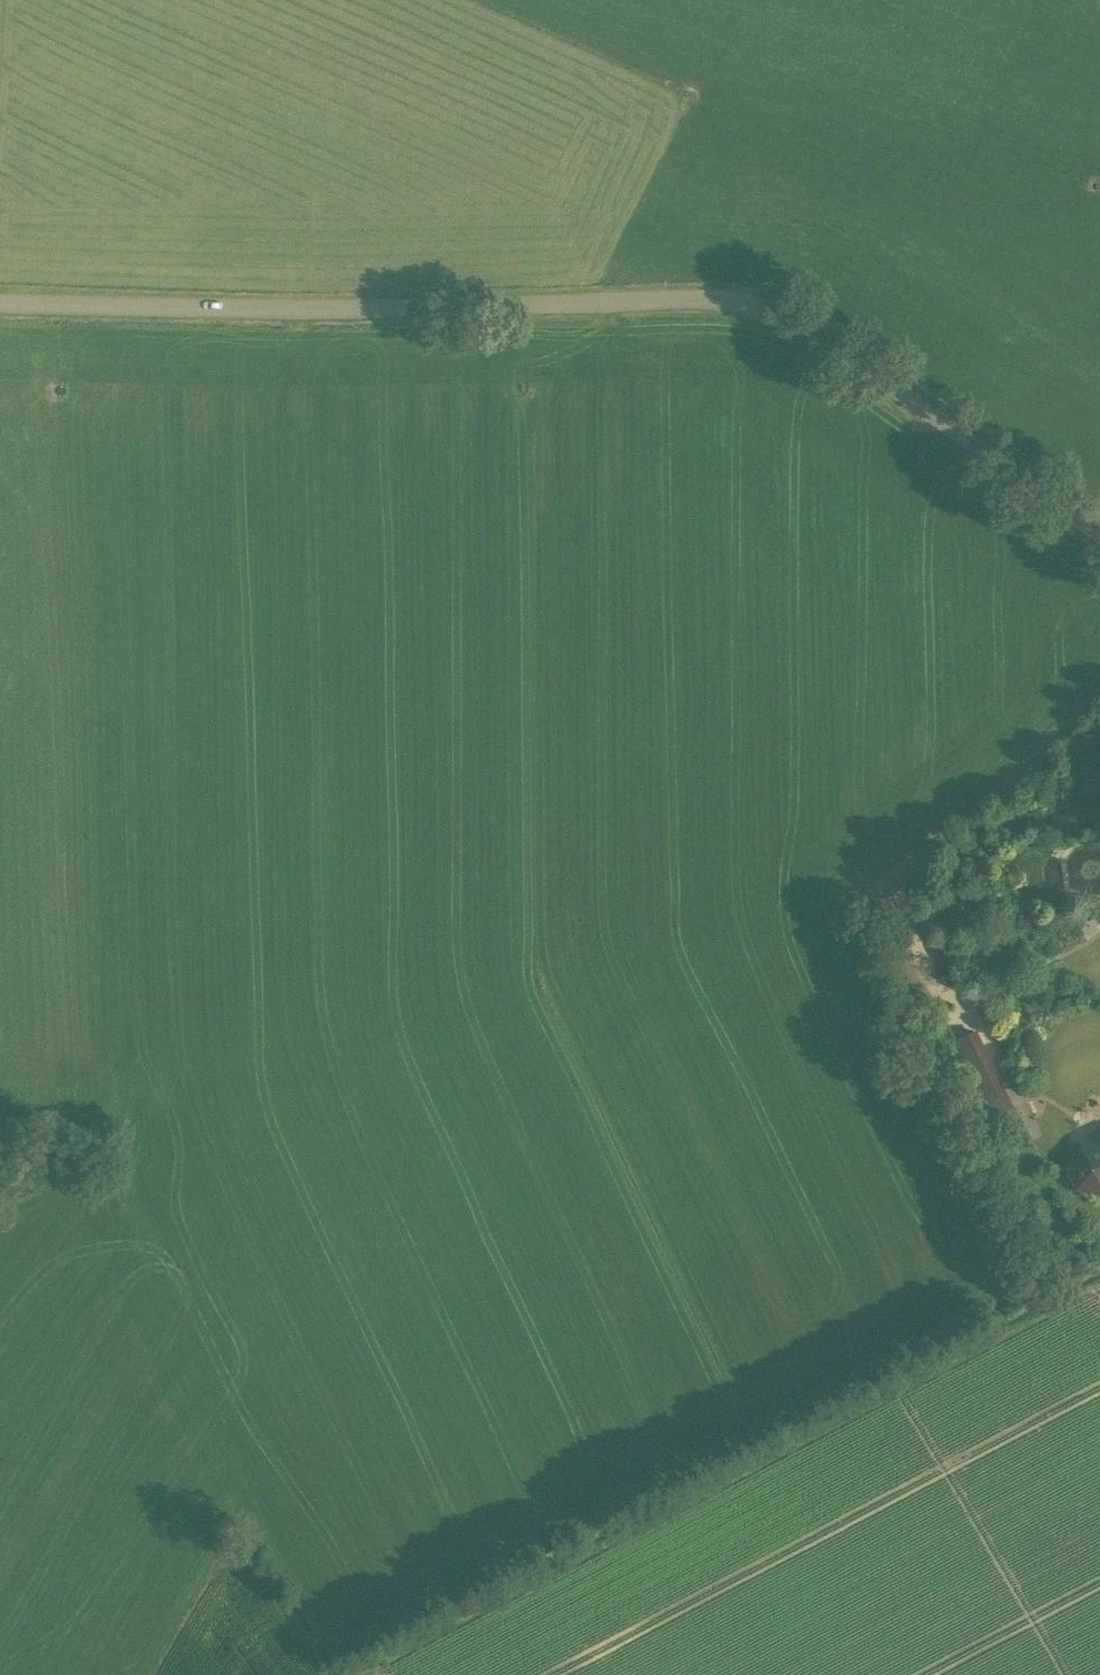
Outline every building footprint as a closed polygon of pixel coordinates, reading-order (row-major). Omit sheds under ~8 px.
[(1013,1105),(976,1030),(950,1043),(987,1118),(1013,1105)] [(1078,1139),(1065,1167),(1075,1189),(1099,1195),(1099,1129),(1078,1139)]
